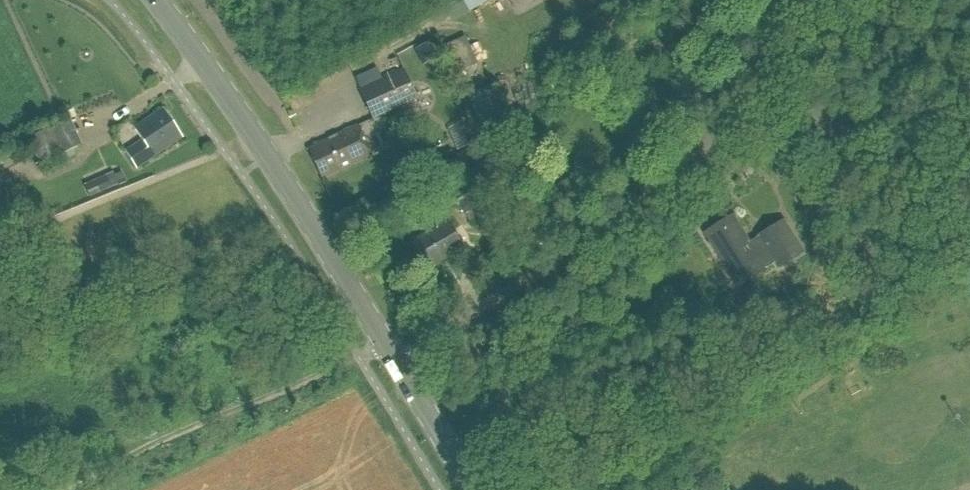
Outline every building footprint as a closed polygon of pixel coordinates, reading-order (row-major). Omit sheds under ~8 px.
[(450,51),(467,70),(485,55),(468,36),(450,51)] [(504,82),(475,96),(483,112),(512,99),(504,82)] [(389,129),(383,116),(421,99),(415,85),(370,105),(377,120),(366,125),(371,136),(389,129)] [(179,139),(160,110),(133,128),(142,141),(126,152),(136,167),(179,139)] [(350,129),(309,148),(322,177),(364,158),(350,129)] [(733,218),(733,217),(704,235),(738,287),(777,262),(780,267),(803,252),(783,221),(759,237),(760,239),(750,245),(732,218),(733,218)] [(461,248),(444,220),(408,243),(425,270),(461,248)]
